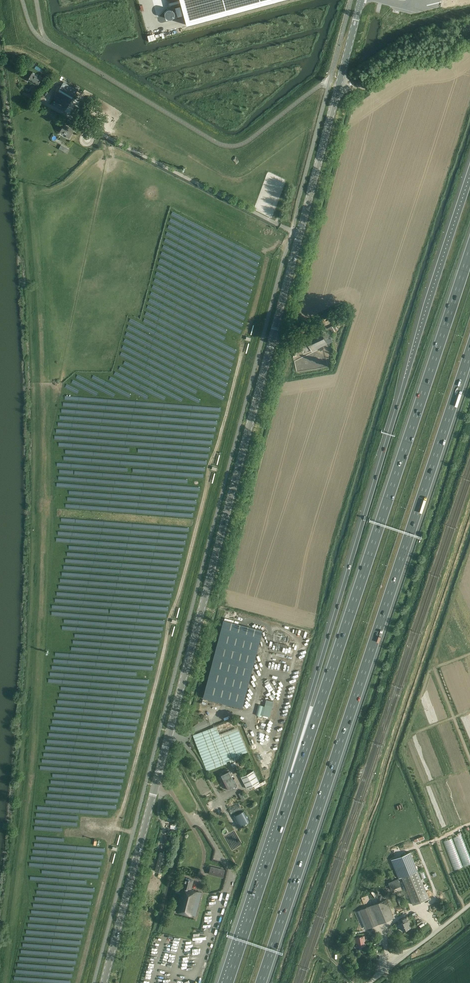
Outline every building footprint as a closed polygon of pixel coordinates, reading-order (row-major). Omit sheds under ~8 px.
[(187,25),(281,0),(180,0),(187,25)] [(169,9),(167,10),(166,11),(165,13),(165,15),(166,17),(167,18),(169,19),(171,19),(173,19),(174,17),(175,16),(175,14),(174,12),(173,10),(171,10),(169,9)] [(28,80),(34,83),(38,85),(42,77),(39,76),(38,77),(32,73),(33,72),(28,80)] [(63,83),(53,99),(67,107),(75,94),(72,93),(74,90),(63,83)] [(64,125),(60,133),(61,132),(67,135),(66,137),(69,138),(74,130),(64,125)] [(299,342),(302,350),(310,347),(312,351),(324,345),(327,344),(327,343),(333,341),(332,339),(334,338),(331,332),(338,329),(336,325),(340,323),(337,317),(333,320),(335,324),(326,328),(321,330),(305,337),(306,339),(299,342)] [(223,620),(213,658),(203,698),(242,708),(263,630),(223,620)] [(234,719),(216,726),(229,759),(230,760),(230,763),(248,756),(234,719)] [(226,762),(230,760),(229,759),(216,726),(193,735),(207,771),(227,763),(226,762)] [(247,788),(259,782),(253,770),(241,777),(247,788)] [(229,771),(221,775),(226,784),(225,785),(227,790),(228,789),(230,788),(234,786),(235,788),(238,786),(237,785),(238,784),(234,778),(233,779),(229,771)] [(256,794),(228,808),(231,815),(259,800),(256,794)] [(165,817),(173,819),(174,815),(171,814),(172,813),(167,811),(165,817)] [(244,811),(234,817),(239,827),(249,822),(244,811)] [(453,838),(463,866),(469,864),(469,857),(461,835),(453,838)] [(452,838),(443,842),(454,870),(462,867),(452,838)] [(160,851),(155,871),(163,873),(168,853),(160,851)] [(410,852),(391,860),(395,868),(399,878),(402,877),(413,905),(423,901),(429,898),(418,870),(417,870),(416,867),(410,852)] [(225,869),(210,866),(208,874),(223,878),(225,869)] [(182,887),(176,911),(196,916),(202,892),(191,889),(192,885),(191,884),(192,880),(186,878),(183,888),(182,887)] [(401,886),(398,878),(388,882),(391,890),(401,886)] [(371,905),(379,924),(393,918),(386,899),(371,905)] [(404,901),(399,903),(400,906),(402,905),(404,910),(407,909),(404,901)] [(379,924),(371,905),(360,910),(367,928),(379,924)] [(403,922),(400,923),(403,931),(411,927),(408,920),(407,917),(402,919),(403,922)] [(364,936),(355,937),(356,943),(357,947),(363,946),(366,945),(365,941),(367,941),(367,940),(367,938),(365,939),(364,936)]
